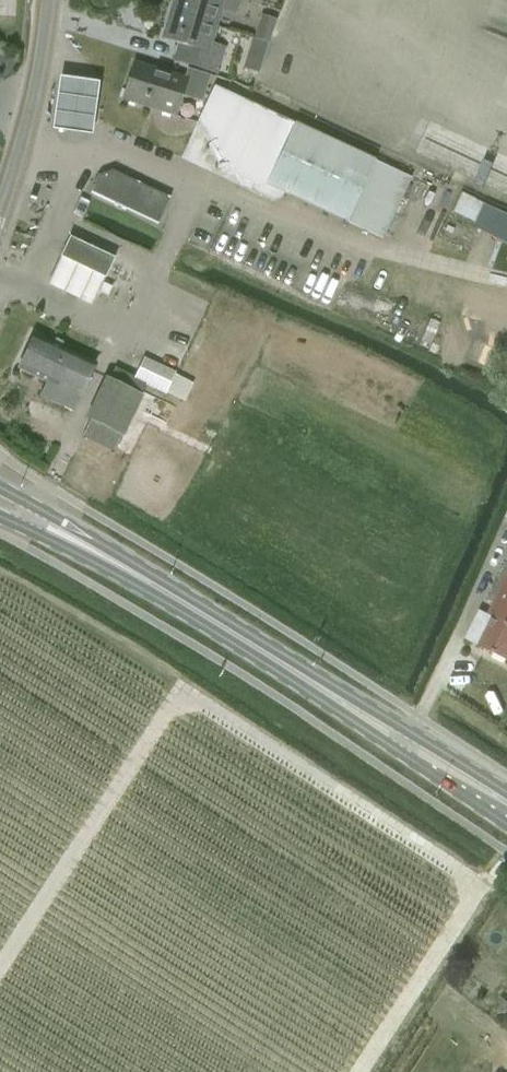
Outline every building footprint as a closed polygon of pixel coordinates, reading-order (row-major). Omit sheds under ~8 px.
[(170,12),(214,26),(220,8),(234,12),(238,0),(174,0),(170,12)] [(216,73),(224,48),(209,43),(214,26),(170,12),(162,38),(186,46),(182,62),(216,73)] [(261,14),(254,38),(269,42),(276,19),(261,14)] [(186,79),(134,63),(123,99),(175,115),(186,79)] [(196,122),(239,186),(272,201),(281,198),(283,193),(382,239),(411,178),(213,85),(196,122)] [(60,86),(52,138),(89,143),(97,92),(60,86)] [(169,197),(111,170),(99,174),(90,192),(157,223),(169,197)] [(449,211),(475,224),(485,204),(459,191),(449,211)] [(90,205),(80,201),(74,216),(83,221),(90,205)] [(115,258),(70,237),(60,257),(47,284),(91,304),(104,277),(106,278),(115,258)] [(33,334),(17,368),(46,382),(40,395),(72,410),(95,363),(33,334)] [(84,418),(89,420),(82,436),(85,437),(82,442),(109,457),(112,450),(113,451),(120,436),(123,436),(143,395),(141,393),(145,384),(165,394),(175,372),(143,356),(134,375),(116,366),(109,378),(104,376),(84,418)] [(506,563),(490,594),(497,597),(488,615),(493,617),(479,646),(506,660),(506,561),(506,563)]
